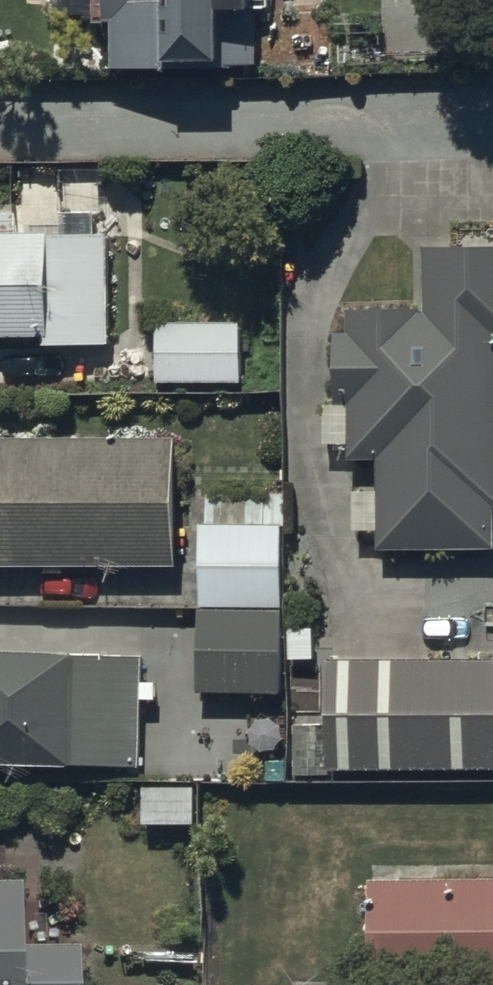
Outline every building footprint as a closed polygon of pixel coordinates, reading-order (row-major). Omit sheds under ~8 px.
[(110,15),(113,15),(114,66),(169,65),(169,56),(224,55),(223,7),(266,7),(266,0),(109,0),(110,15)] [(0,212),(0,337),(45,337),(45,345),(107,345),(107,237),(94,237),(94,208),(64,208),(64,235),(16,235),(16,212),(0,212)] [(423,248),(424,310),(352,311),(353,331),(338,332),(339,400),(325,400),(325,441),(345,440),(346,458),(378,458),(378,492),(354,493),(355,527),(377,526),(377,548),(492,547),(492,506),(492,247),(423,248)] [(157,321),(158,381),(241,381),(241,320),(157,321)] [(176,436),(0,436),(0,565),(176,564),(176,436)] [(199,606),(282,605),(281,524),(198,525),(199,606)] [(282,605),(199,606),(200,690),(283,689),(282,605)] [(0,653),(0,761),(132,765),(136,657),(0,653)] [(327,659),(325,763),(492,765),(492,662),(327,659)] [(144,785),(144,822),(196,822),(196,785),(144,785)] [(372,881),(375,984),(492,984),(492,878),(372,881)] [(73,946),(17,947),(16,880),(0,880),(0,984),(73,984),(73,946)]
